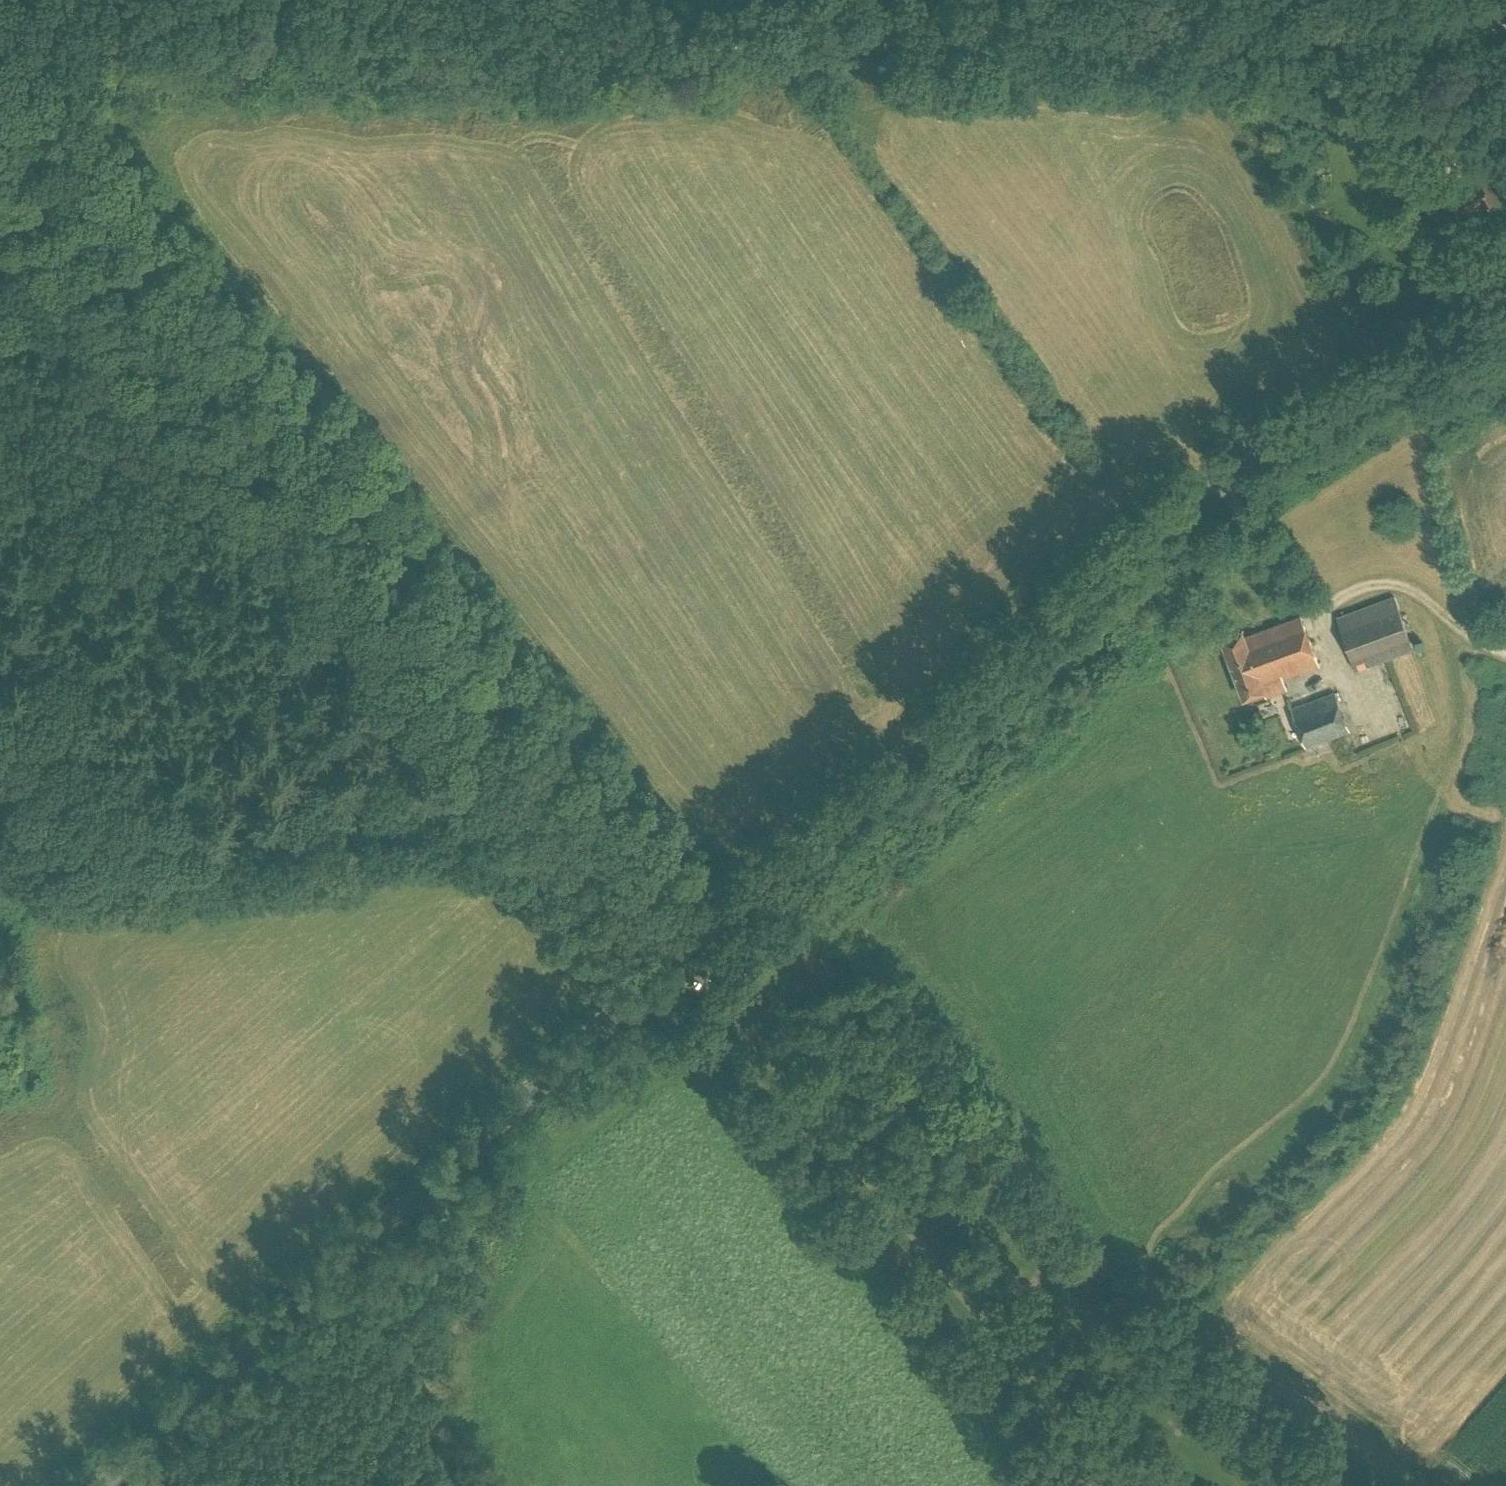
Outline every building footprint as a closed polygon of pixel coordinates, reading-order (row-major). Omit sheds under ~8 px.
[(1485,202),(1500,194),(1484,164),(1468,173),(1475,185),(1452,198),(1460,214),(1484,200),(1485,202)] [(1356,670),(1413,649),(1394,596),(1337,616),(1356,670)] [(1318,666),(1300,617),(1244,636),(1242,631),(1222,639),(1244,699),(1265,691),(1263,685),(1318,666)] [(1306,749),(1351,732),(1335,692),(1291,709),(1306,749)] [(1282,768),(1266,770),(1268,781),(1283,779),(1282,768)]
